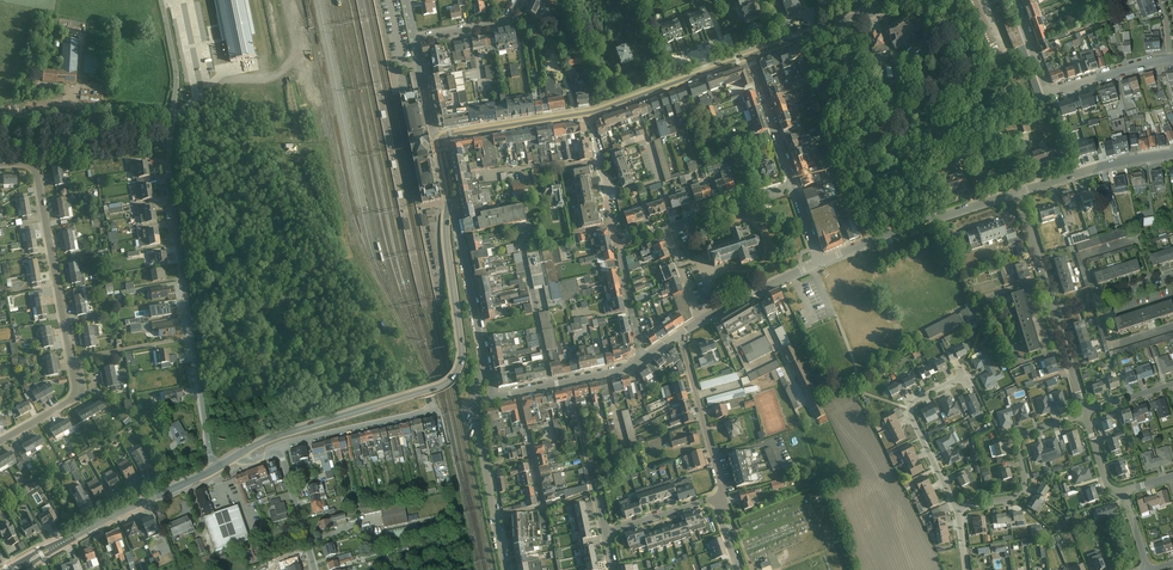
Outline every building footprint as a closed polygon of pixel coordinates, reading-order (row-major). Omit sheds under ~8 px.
[(245,0),(218,0),(226,40),(231,63),(256,57),(245,0)] [(458,6),(453,7),(450,8),(450,11),(452,21),(462,19),(460,8),(466,7),(464,0),(457,0),(458,6)] [(533,0),(527,13),(536,17),(538,12),(541,13),(544,6),(533,0)] [(556,8),(558,9),(560,5),(550,0),(547,0),(546,3),(549,4),(556,8)] [(737,3),(745,25),(747,25),(749,24),(749,23),(760,20),(761,18),(760,15),(758,14),(758,11),(756,6),(756,4),(755,0),(754,0),(751,0),(746,2),(745,0),(738,2),(737,3)] [(787,17),(792,16),(792,17),(798,15),(798,14),(802,12),(798,0),(781,0),(787,17)] [(1033,6),(1031,0),(1021,4),(1023,10),(1033,6)] [(1140,12),(1154,7),(1151,0),(1148,0),(1137,4),(1140,12)] [(484,3),(473,5),(475,17),(486,15),(484,3)] [(435,5),(422,8),(424,17),(433,15),(432,11),(436,10),(435,5)] [(1023,10),(1026,17),(1036,13),(1033,6),(1023,10)] [(1140,12),(1143,20),(1157,15),(1154,7),(1140,12)] [(692,17),(688,18),(694,35),(698,34),(707,31),(707,30),(711,29),(705,11),(701,13),(692,17)] [(1028,23),(1038,19),(1036,13),(1026,17),(1028,23)] [(895,50),(920,30),(908,15),(883,35),(895,50)] [(1028,23),(1032,33),(1042,30),(1038,19),(1028,23)] [(665,27),(660,28),(666,45),(670,44),(679,41),(683,39),(676,22),(673,24),(665,27)] [(535,26),(526,28),(528,37),(537,35),(535,26)] [(1119,35),(1125,32),(1123,26),(1116,29),(1119,35)] [(505,31),(503,31),(506,46),(510,45),(508,37),(516,35),(515,30),(514,29),(510,30),(505,31)] [(1035,44),(1046,40),(1042,30),(1032,33),(1035,44)] [(506,46),(503,31),(497,33),(494,33),(496,45),(497,53),(507,51),(506,46)] [(873,57),(885,53),(878,31),(866,35),(873,57)] [(1144,54),(1151,53),(1150,33),(1143,34),(1144,54)] [(1151,53),(1160,53),(1159,33),(1150,33),(1151,53)] [(510,45),(506,46),(507,51),(518,49),(516,35),(508,37),(510,45)] [(497,53),(496,45),(493,46),(491,37),(485,38),(485,39),(487,54),(490,53),(495,52),(496,55),(497,54),(497,53)] [(42,82),(79,85),(82,40),(64,39),(62,70),(43,69),(42,82)] [(485,39),(476,40),(478,52),(479,57),(487,55),(487,54),(485,39)] [(1035,44),(1037,50),(1048,46),(1046,40),(1035,44)] [(1077,48),(1090,44),(1089,40),(1083,42),(1083,41),(1075,43),(1077,48)] [(471,41),(462,43),(465,59),(470,58),(469,52),(472,51),(471,41)] [(432,59),(449,55),(447,42),(438,44),(439,49),(435,50),(434,46),(423,49),(424,55),(431,54),(432,59)] [(462,43),(451,45),(451,46),(453,53),(455,64),(466,61),(465,59),(462,43)] [(1123,56),(1131,56),(1131,44),(1122,44),(1123,56)] [(1039,55),(1049,52),(1048,46),(1037,50),(1039,55)] [(628,47),(615,52),(621,66),(634,62),(628,47)] [(793,62),(800,59),(796,49),(789,51),(793,62)] [(793,62),(789,51),(782,54),(786,64),(793,62)] [(780,67),(786,64),(782,54),(776,56),(780,67)] [(86,55),(85,74),(95,74),(95,55),(86,55)] [(449,55),(432,59),(434,70),(452,67),(449,55)] [(582,56),(567,59),(570,69),(583,66),(582,56)] [(780,67),(776,56),(768,59),(772,70),(780,67)] [(1107,69),(1113,67),(1110,57),(1104,58),(1107,69)] [(773,77),(774,76),(772,70),(768,59),(759,62),(757,66),(762,80),(773,77)] [(1099,71),(1105,70),(1103,59),(1096,61),(1099,71)] [(1089,74),(1098,71),(1095,62),(1086,64),(1089,74)] [(1089,74),(1086,64),(1079,66),(1082,75),(1089,74)] [(517,65),(510,67),(512,79),(520,78),(517,65)] [(452,67),(434,70),(435,76),(444,75),(444,71),(452,70),(452,73),(455,73),(454,66),(452,67)] [(1075,77),(1082,75),(1079,66),(1072,68),(1075,77)] [(739,82),(748,79),(744,68),(720,77),(724,88),(739,82)] [(1066,81),(1073,79),(1071,69),(1064,71),(1066,81)] [(472,71),(463,73),(465,86),(479,84),(478,79),(476,72),(476,70),(472,71)] [(485,70),(476,72),(478,79),(486,77),(485,70)] [(575,70),(567,71),(571,86),(575,90),(578,109),(590,107),(588,98),(587,98),(586,98),(585,91),(584,91),(583,83),(576,84),(576,82),(577,82),(578,80),(578,76),(576,76),(575,70)] [(1057,83),(1063,81),(1059,72),(1053,74),(1057,83)] [(465,86),(463,73),(447,76),(447,79),(454,78),(456,91),(457,94),(458,94),(466,93),(465,86)] [(1057,83),(1053,74),(1048,77),(1052,86),(1057,83)] [(1147,90),(1156,88),(1152,75),(1143,77),(1147,90)] [(724,88),(720,77),(703,83),(707,94),(724,88)] [(767,93),(777,90),(773,77),(762,80),(767,93)] [(103,79),(81,78),(80,93),(102,94),(103,79)] [(454,78),(447,79),(448,80),(448,82),(449,87),(450,92),(456,91),(454,78)] [(547,95),(550,114),(565,111),(563,98),(566,97),(565,92),(562,93),(561,85),(555,86),(554,80),(549,80),(549,79),(548,79),(548,81),(545,81),(547,95)] [(751,87),(748,80),(739,83),(742,91),(751,87)] [(1132,96),(1140,94),(1136,80),(1128,82),(1132,96)] [(1132,96),(1128,82),(1120,84),(1124,98),(1132,96)] [(690,100),(706,94),(702,83),(686,89),(690,100)] [(1102,108),(1119,103),(1114,86),(1097,91),(1102,108)] [(441,88),(432,90),(433,95),(441,93),(446,93),(450,92),(449,87),(446,87),(445,87),(441,88)] [(1075,100),(1080,97),(1076,88),(1070,91),(1075,100)] [(544,115),(541,98),(538,98),(536,90),(532,91),(531,91),(532,97),(533,105),(535,105),(536,116),(544,115)] [(679,103),(687,100),(683,90),(675,93),(679,103)] [(767,93),(769,100),(780,97),(777,90),(767,93)] [(418,93),(397,97),(409,151),(415,179),(421,204),(441,200),(430,148),(418,93)] [(441,93),(433,95),(434,101),(451,97),(451,95),(449,96),(449,95),(447,95),(446,93),(441,93)] [(669,107),(676,104),(672,93),(665,96),(669,107)] [(741,98),(744,106),(755,102),(752,94),(741,98)] [(1170,101),(1170,111),(1172,111),(1172,100),(1170,101),(1170,94),(1161,94),(1161,101),(1170,101)] [(550,114),(547,95),(540,96),(541,98),(544,115),(550,114)] [(1089,111),(1097,109),(1093,95),(1085,97),(1089,111)] [(509,120),(506,101),(505,96),(500,96),(502,108),(495,109),(497,122),(509,120)] [(669,107),(665,96),(657,99),(662,110),(669,107)] [(451,97),(434,101),(435,107),(446,105),(446,104),(449,104),(448,101),(451,100),(450,99),(452,98),(451,97)] [(532,97),(525,98),(528,117),(535,116),(533,105),(532,97)] [(717,99),(720,107),(726,105),(722,97),(717,99)] [(771,105),(781,102),(780,97),(769,100),(771,105)] [(1089,111),(1085,97),(1078,99),(1082,113),(1089,111)] [(525,98),(515,99),(518,119),(528,117),(525,98)] [(515,99),(506,101),(509,120),(518,119),(515,99)] [(659,112),(654,100),(646,103),(651,115),(659,112)] [(1068,118),(1076,115),(1072,101),(1064,104),(1068,118)] [(747,112),(758,108),(755,102),(744,106),(747,112)] [(771,105),(773,112),(784,108),(781,102),(771,105)] [(646,118),(651,115),(646,103),(641,105),(646,118)] [(682,120),(689,117),(684,104),(677,107),(682,120)] [(822,104),(815,105),(817,113),(824,111),(822,104)] [(1068,118),(1064,104),(1057,106),(1061,120),(1068,118)] [(461,110),(456,110),(457,115),(459,128),(470,126),(469,113),(467,105),(460,106),(461,110)] [(646,118),(641,105),(635,108),(640,120),(646,118)] [(634,123),(640,120),(635,108),(629,110),(634,123)] [(747,112),(751,124),(762,120),(758,108),(747,112)] [(776,119),(786,115),(784,108),(773,112),(776,119)] [(470,126),(497,122),(495,109),(469,113),(470,126)] [(447,112),(437,114),(438,122),(439,127),(440,127),(441,128),(444,127),(444,129),(447,128),(447,130),(448,129),(459,128),(457,115),(456,110),(447,112)] [(634,123),(629,110),(623,113),(628,125),(634,123)] [(621,128),(628,125),(623,113),(616,116),(621,128)] [(776,119),(778,127),(789,123),(786,115),(776,119)] [(621,128),(616,116),(609,119),(614,131),(621,128)] [(606,134),(614,131),(609,119),(601,122),(606,134)] [(755,136),(766,132),(762,120),(751,124),(755,136)] [(598,138),(606,134),(601,122),(593,125),(598,138)] [(670,122),(660,124),(665,142),(681,137),(678,126),(671,128),(670,122)] [(576,136),(586,134),(584,123),(574,125),(576,136)] [(781,134),(791,130),(789,123),(778,127),(781,134)] [(576,136),(574,125),(562,127),(563,138),(576,136)] [(557,139),(563,138),(562,127),(555,128),(557,139)] [(557,139),(555,128),(548,129),(550,140),(557,139)] [(1131,149),(1137,148),(1134,128),(1128,128),(1131,149)] [(1172,143),(1172,138),(1169,128),(1163,130),(1168,145),(1172,143)] [(544,141),(550,140),(548,129),(542,130),(544,141)] [(1158,149),(1164,148),(1163,138),(1160,139),(1159,129),(1155,130),(1158,149)] [(1149,150),(1155,149),(1154,139),(1152,139),(1150,130),(1146,130),(1149,150)] [(529,144),(539,142),(537,131),(527,133),(529,144)] [(529,144),(527,133),(509,136),(511,147),(529,144)] [(1116,156),(1127,153),(1123,134),(1111,137),(1113,144),(1116,156)] [(1142,153),(1147,153),(1144,134),(1139,135),(1142,153)] [(503,148),(511,147),(509,136),(501,137),(503,148)] [(503,148),(501,137),(490,138),(492,150),(503,148)] [(785,149),(796,145),(793,137),(782,141),(785,149)] [(483,152),(492,150),(490,138),(481,140),(483,152)] [(483,152),(481,140),(474,141),(475,148),(476,153),(483,152)] [(468,149),(475,148),(474,141),(452,145),(450,146),(451,152),(468,149)] [(1088,156),(1097,153),(1094,142),(1085,144),(1088,156)] [(575,146),(576,154),(592,152),(590,144),(575,146)] [(1079,158),(1088,156),(1085,144),(1076,147),(1079,158)] [(1106,158),(1116,156),(1113,144),(1103,147),(1106,158)] [(785,149),(787,156),(799,152),(796,145),(785,149)] [(453,160),(469,157),(468,149),(451,152),(453,160)] [(1033,170),(1051,163),(1046,149),(1028,156),(1033,170)] [(578,163),(593,161),(592,152),(576,154),(578,163)] [(790,163),(801,159),(799,152),(787,156),(790,163)] [(456,175),(475,172),(479,171),(476,153),(471,154),(471,156),(469,157),(453,160),(456,175)] [(609,156),(612,164),(622,161),(619,153),(609,156)] [(790,163),(792,169),(803,165),(801,159),(790,163)] [(615,173),(624,169),(622,161),(612,164),(615,173)] [(695,178),(699,177),(699,175),(702,174),(699,161),(691,164),(695,178)] [(765,180),(776,177),(771,161),(759,165),(762,173),(759,174),(760,178),(764,177),(765,180)] [(130,165),(132,172),(150,169),(148,162),(130,165)] [(52,166),(54,176),(64,174),(62,164),(52,166)] [(795,177),(806,173),(803,165),(792,169),(795,177)] [(979,191),(997,177),(989,168),(972,182),(979,191)] [(133,179),(151,176),(150,169),(132,172),(133,179)] [(615,173),(618,180),(627,177),(624,169),(615,173)] [(571,183),(587,179),(585,170),(569,174),(571,183)] [(456,175),(458,185),(477,181),(475,172),(456,175)] [(1153,187),(1164,186),(1162,172),(1151,173),(1153,187)] [(1132,189),(1145,187),(1143,173),(1130,175),(1132,189)] [(56,186),(66,184),(64,174),(54,176),(56,186)] [(5,186),(18,186),(18,175),(4,175),(5,186)] [(686,185),(696,182),(694,175),(683,179),(686,185)] [(621,188),(630,184),(627,177),(618,180),(621,188)] [(947,200),(968,192),(962,177),(941,184),(947,200)] [(1115,191),(1125,189),(1123,178),(1112,180),(1115,191)] [(573,190),(588,187),(587,179),(571,183),(573,190)] [(459,190),(478,187),(477,181),(458,185),(459,190)] [(724,194),(733,192),(730,181),(721,184),(724,194)] [(517,199),(526,198),(526,182),(517,182),(517,199)] [(134,187),(135,194),(153,191),(152,184),(134,187)] [(724,194),(721,184),(712,186),(715,197),(724,194)] [(459,190),(460,195),(487,190),(486,185),(478,187),(459,190)] [(1099,203),(1110,200),(1106,186),(1095,190),(1099,203)] [(552,210),(564,207),(560,187),(548,189),(552,210)] [(573,190),(574,196),(590,192),(588,187),(573,190)] [(701,202),(710,199),(706,187),(697,190),(701,202)] [(800,195),(805,209),(826,202),(821,187),(800,195)] [(460,195),(462,209),(483,205),(489,204),(487,190),(460,195)] [(701,202),(697,190),(690,193),(694,205),(701,202)] [(137,201),(154,198),(153,191),(135,194),(137,201)] [(1082,206),(1092,203),(1089,191),(1078,194),(1082,206)] [(575,203),(591,199),(590,192),(574,196),(575,203)] [(1063,208),(1074,204),(1071,192),(1059,195),(1063,208)] [(678,209),(687,206),(682,194),(674,198),(678,209)] [(19,199),(21,208),(31,206),(29,197),(19,199)] [(58,200),(59,210),(72,208),(70,198),(58,200)] [(678,209),(674,198),(666,201),(670,212),(678,209)] [(575,203),(577,210),(593,207),(591,199),(575,203)] [(807,216),(829,208),(826,202),(805,209),(807,216)] [(656,217),(664,214),(660,203),(652,206),(656,217)] [(465,221),(478,219),(480,219),(478,210),(483,209),(483,205),(462,209),(465,221)] [(1040,221),(1058,216),(1055,205),(1037,210),(1040,221)] [(23,218),(33,215),(31,206),(21,208),(23,218)] [(109,215),(126,215),(126,206),(108,206),(109,215)] [(138,209),(140,217),(158,214),(156,206),(138,209)] [(467,234),(526,222),(523,206),(481,215),(482,220),(478,220),(478,219),(465,221),(467,234)] [(656,217),(652,206),(644,209),(648,220),(656,217)] [(581,228),(597,224),(593,207),(577,210),(581,228)] [(61,219),(73,217),(72,208),(59,210),(61,219)] [(807,216),(812,229),(833,222),(829,208),(807,216)] [(634,225),(642,222),(638,211),(630,213),(634,225)] [(634,225),(630,213),(621,216),(625,227),(634,225)] [(141,224),(159,221),(158,214),(140,217),(141,224)] [(850,241),(854,239),(846,218),(838,220),(840,227),(843,226),(850,241)] [(1007,242),(1017,239),(1013,228),(1005,231),(1001,219),(964,231),(970,249),(1006,238),(1007,242)] [(1148,220),(1148,229),(1160,228),(1160,219),(1148,220)] [(1070,221),(1064,222),(1068,237),(1074,236),(1070,221)] [(816,241),(838,233),(833,222),(812,229),(816,241)] [(139,240),(159,237),(157,229),(149,231),(148,227),(137,229),(138,240),(139,240)] [(709,250),(706,251),(707,253),(706,253),(708,258),(710,263),(712,262),(713,262),(714,267),(721,265),(739,258),(741,265),(751,262),(758,260),(755,249),(754,248),(758,248),(759,244),(758,240),(755,238),(751,239),(748,228),(741,230),(731,233),(733,240),(714,246),(713,244),(712,244),(712,243),(711,243),(710,243),(709,243),(709,244),(708,244),(708,245),(708,246),(709,250)] [(25,233),(27,242),(37,239),(36,231),(25,233)] [(63,233),(65,242),(75,240),(73,231),(63,233)] [(596,240),(607,238),(606,231),(594,234),(596,240)] [(832,251),(843,247),(838,234),(827,238),(832,251)] [(1162,237),(1163,239),(1156,241),(1157,244),(1167,241),(1168,245),(1172,243),(1172,242),(1171,234),(1162,237)] [(469,244),(481,242),(479,236),(467,238),(469,244)] [(159,237),(139,240),(140,248),(160,245),(159,237)] [(651,247),(662,243),(660,237),(649,241),(651,247)] [(592,250),(611,245),(609,238),(591,241),(592,250)] [(832,251),(827,238),(817,242),(822,255),(832,251)] [(28,251),(39,248),(37,239),(27,242),(28,251)] [(66,252),(76,250),(75,240),(65,242),(66,252)] [(24,243),(15,244),(16,251),(25,250),(24,243)] [(651,247),(654,254),(665,250),(662,243),(651,247)] [(594,257),(595,257),(613,253),(611,245),(592,250),(594,257)] [(471,255),(483,253),(481,247),(469,250),(471,255)] [(552,250),(527,255),(534,289),(545,287),(550,310),(564,307),(563,302),(580,299),(576,279),(559,283),(552,250)] [(657,261),(668,257),(665,250),(654,254),(657,261)] [(153,264),(169,261),(168,252),(151,255),(153,264)] [(471,255),(472,263),(484,261),(483,253),(471,255)] [(601,275),(617,272),(613,253),(595,257),(597,264),(598,265),(599,264),(601,270),(595,272),(596,276),(601,275)] [(1162,267),(1169,264),(1165,254),(1159,256),(1162,267)] [(1162,267),(1159,256),(1151,258),(1154,269),(1162,267)] [(1055,267),(1065,264),(1063,257),(1053,260),(1055,267)] [(640,270),(637,258),(630,259),(633,272),(640,270)] [(1142,271),(1138,260),(1130,263),(1134,274),(1142,271)] [(28,263),(30,273),(41,271),(39,261),(28,263)] [(859,268),(858,265),(837,272),(839,278),(828,282),(832,294),(876,279),(869,262),(861,264),(862,267),(859,268)] [(69,264),(71,274),(80,272),(79,263),(69,264)] [(1013,266),(1015,273),(1025,270),(1023,263),(1013,266)] [(1126,276),(1134,274),(1130,263),(1123,265),(1126,276)] [(1055,267),(1057,274),(1067,271),(1065,264),(1055,267)] [(665,281),(675,277),(672,268),(671,265),(661,269),(665,281)] [(1126,276),(1123,265),(1116,267),(1119,278),(1126,276)] [(1112,281),(1119,278),(1116,267),(1108,269),(1112,281)] [(153,282),(166,280),(164,269),(151,270),(153,282)] [(1112,281),(1108,269),(1102,272),(1105,283),(1112,281)] [(1018,281),(1028,278),(1025,270),(1015,273),(1018,281)] [(32,284),(42,282),(41,271),(30,273),(32,284)] [(1059,281),(1069,278),(1067,271),(1057,274),(1059,281)] [(73,284),(82,282),(80,272),(71,274),(73,284)] [(475,281),(487,279),(486,272),(474,274),(475,281)] [(608,285),(619,283),(617,272),(601,275),(602,280),(606,279),(606,282),(607,281),(608,285)] [(1098,285),(1105,283),(1102,272),(1094,274),(1098,285)] [(665,281),(668,288),(678,285),(675,277),(665,281)] [(1059,281),(1061,287),(1071,284),(1069,278),(1059,281)] [(477,289),(489,287),(487,279),(475,281),(477,289)] [(137,294),(135,280),(125,282),(127,295),(137,294)] [(116,290),(115,281),(100,284),(101,292),(116,290)] [(603,294),(605,293),(621,290),(619,283),(608,285),(602,287),(603,294)] [(634,294),(647,289),(645,283),(631,288),(634,294)] [(1063,295),(1073,292),(1071,284),(1061,287),(1063,295)] [(671,296),(681,292),(678,285),(668,288),(671,296)] [(151,301),(168,298),(167,287),(149,290),(151,301)] [(477,289),(478,298),(490,296),(489,287),(477,289)] [(773,304),(783,299),(777,288),(768,293),(773,304)] [(611,302),(622,299),(621,290),(605,293),(607,302),(611,302)] [(687,308),(681,292),(671,296),(678,313),(687,308)] [(1009,295),(1012,305),(1023,301),(1020,292),(1009,295)] [(75,297),(77,307),(86,305),(84,295),(75,297)] [(480,306),(492,304),(490,296),(478,298),(480,306)] [(22,307),(18,308),(16,297),(11,297),(14,313),(22,311),(22,307)] [(34,299),(36,307),(47,305),(46,297),(34,299)] [(625,311),(622,299),(611,302),(603,303),(605,315),(625,311)] [(589,300),(565,305),(571,332),(583,330),(580,316),(592,313),(589,300)] [(667,305),(672,304),(671,300),(660,302),(663,314),(669,313),(667,305)] [(765,317),(773,313),(767,300),(759,305),(765,317)] [(753,314),(759,311),(754,301),(748,304),(753,314)] [(1015,314),(1026,310),(1023,301),(1012,305),(1015,314)] [(1162,317),(1172,314),(1168,302),(1158,305),(1162,317)] [(168,304),(147,307),(149,318),(170,315),(168,304)] [(480,306),(481,315),(493,313),(492,304),(480,306)] [(753,314),(748,304),(740,309),(746,319),(753,314)] [(37,316),(49,314),(47,305),(36,307),(37,316)] [(79,316),(88,315),(86,305),(77,307),(79,316)] [(1162,317),(1158,305),(1148,308),(1152,320),(1162,317)] [(959,327),(978,317),(972,306),(924,331),(928,340),(958,324),(959,327)] [(683,323),(691,318),(687,308),(678,313),(676,314),(683,323)] [(1143,323),(1152,320),(1148,308),(1139,311),(1143,323)] [(738,323),(746,319),(740,309),(732,313),(738,323)] [(1015,314),(1017,323),(1029,319),(1026,310),(1015,314)] [(1143,323),(1139,311),(1130,314),(1134,326),(1143,323)] [(550,312),(540,314),(549,357),(550,362),(560,360),(550,312)] [(773,316),(776,321),(783,317),(781,312),(773,316)] [(483,323),(495,321),(493,313),(481,315),(483,323)] [(738,323),(732,313),(725,318),(731,328),(738,323)] [(674,329),(683,323),(676,314),(668,320),(674,329)] [(1125,329),(1134,326),(1130,314),(1121,317),(1125,329)] [(1125,329),(1121,317),(1111,321),(1115,333),(1125,329)] [(724,332),(731,328),(725,318),(718,322),(724,332)] [(1021,333),(1032,329),(1029,319),(1017,323),(1021,333)] [(130,327),(134,326),(135,333),(146,332),(145,320),(130,321),(130,327)] [(620,337),(628,335),(625,320),(617,322),(620,337)] [(674,329),(668,320),(660,325),(666,334),(674,329)] [(153,337),(174,334),(172,322),(151,325),(153,337)] [(724,332),(718,322),(712,326),(717,336),(724,332)] [(854,335),(862,361),(873,357),(870,348),(882,344),(884,351),(891,349),(892,354),(905,350),(895,322),(854,335)] [(1072,332),(1082,329),(1080,322),(1069,325),(1072,332)] [(485,335),(496,332),(494,324),(483,326),(485,335)] [(657,341),(666,334),(660,325),(650,332),(657,341)] [(41,328),(43,339),(53,337),(51,326),(41,328)] [(83,329),(85,339),(95,337),(93,327),(83,329)] [(773,331),(816,419),(825,415),(782,327),(773,331)] [(1021,333),(1024,342),(1035,339),(1032,329),(1021,333)] [(1072,332),(1074,339),(1084,336),(1082,329),(1072,332)] [(657,341),(650,332),(644,336),(650,346),(657,341)] [(773,352),(765,336),(741,348),(749,364),(773,352)] [(1076,346),(1086,342),(1084,336),(1074,339),(1076,346)] [(45,349),(55,347),(53,337),(43,339),(45,349)] [(87,348),(97,346),(95,337),(85,339),(87,348)] [(487,346),(498,344),(497,337),(486,340),(487,346)] [(1027,353),(1039,350),(1035,339),(1024,342),(1027,353)] [(700,355),(714,350),(711,340),(697,346),(700,355)] [(1076,346),(1078,352),(1089,349),(1086,342),(1076,346)] [(487,346),(489,352),(499,350),(498,344),(487,346)] [(670,357),(676,352),(671,346),(665,352),(670,357)] [(950,362),(965,355),(960,346),(946,353),(950,362)] [(1114,353),(1116,361),(1129,357),(1129,359),(1139,356),(1137,352),(1142,350),(1141,346),(1114,353)] [(620,362),(616,354),(616,348),(608,350),(608,354),(611,365),(620,362)] [(626,359),(633,356),(629,348),(622,351),(626,359)] [(170,363),(176,363),(176,356),(169,357),(168,349),(152,351),(153,369),(170,368),(170,363)] [(1081,360),(1091,356),(1089,349),(1078,352),(1081,360)] [(626,359),(622,351),(616,354),(620,362),(626,359)] [(983,367),(985,370),(992,367),(986,353),(971,360),(976,370),(983,367)] [(604,367),(611,365),(608,354),(601,356),(604,367)] [(46,357),(48,367),(58,365),(56,355),(46,357)] [(1172,361),(1169,362),(1167,355),(1157,358),(1162,374),(1172,371),(1172,362),(1172,361)] [(595,370),(602,368),(599,356),(592,358),(595,370)] [(659,369),(665,364),(658,356),(652,361),(659,369)] [(491,365),(502,363),(501,357),(489,359),(491,365)] [(595,370),(592,358),(584,360),(587,372),(595,370)] [(937,373),(946,369),(940,358),(931,363),(937,373)] [(1042,361),(1045,368),(1055,365),(1053,358),(1042,361)] [(576,374),(587,372),(584,360),(573,362),(576,374)] [(752,374),(756,383),(775,375),(779,382),(789,378),(782,361),(752,374)] [(576,374),(573,362),(566,364),(568,376),(576,374)] [(491,365),(492,371),(503,369),(502,363),(491,365)] [(1141,380),(1153,376),(1149,363),(1137,367),(1141,380)] [(553,379),(568,376),(566,364),(561,365),(551,367),(553,379)] [(50,376),(60,374),(58,365),(48,367),(50,376)] [(1047,375),(1057,372),(1055,365),(1045,368),(1047,375)] [(106,368),(107,377),(119,376),(118,366),(106,368)] [(641,379),(648,375),(642,366),(635,371),(641,379)] [(922,381),(930,377),(925,367),(917,371),(922,381)] [(984,387),(1002,379),(999,372),(995,374),(992,367),(985,370),(986,374),(980,377),(984,387)] [(1141,380),(1137,367),(1124,371),(1128,384),(1141,380)] [(493,378),(504,375),(503,369),(492,371),(493,378)] [(538,381),(545,380),(543,372),(536,373),(538,381)] [(736,373),(699,383),(701,390),(739,380),(736,373)] [(523,384),(532,383),(531,374),(522,376),(523,384)] [(1020,378),(1021,385),(1037,381),(1036,375),(1020,378)] [(109,388),(120,387),(119,376),(107,377),(109,388)] [(523,384),(522,376),(512,378),(514,386),(523,384)] [(621,388),(629,386),(627,376),(619,378),(621,388)] [(905,389),(914,385),(909,376),(900,380),(905,389)] [(753,377),(745,381),(748,387),(756,383),(753,377)] [(1109,390),(1119,387),(1116,377),(1106,380),(1109,390)] [(505,388),(514,386),(512,378),(504,380),(505,388)] [(621,388),(619,378),(610,380),(612,390),(621,388)] [(637,404),(645,402),(644,396),(650,394),(649,387),(646,388),(645,383),(637,385),(636,378),(631,379),(637,404)] [(505,388),(504,380),(494,382),(496,390),(505,388)] [(600,398),(608,397),(604,381),(597,383),(600,398)] [(49,382),(41,388),(46,396),(55,390),(49,382)] [(600,398),(597,383),(587,385),(590,401),(600,398)] [(1093,395),(1103,392),(1100,383),(1090,386),(1093,395)] [(890,397),(899,392),(894,384),(885,388),(890,397)] [(578,396),(587,394),(584,385),(576,387),(578,396)] [(578,396),(576,387),(570,388),(572,397),(578,396)] [(33,393),(38,401),(46,396),(41,388),(33,393)] [(565,399),(572,397),(570,388),(563,390),(565,399)] [(707,406),(744,396),(742,389),(705,399),(707,406)] [(1054,411),(1067,406),(1061,389),(1051,393),(1054,401),(1051,402),(1054,411)] [(167,403),(185,401),(184,390),(165,393),(167,403)] [(553,402),(559,401),(557,391),(551,393),(553,402)] [(546,404),(553,402),(551,393),(544,394),(546,404)] [(676,402),(687,399),(685,393),(674,395),(676,402)] [(546,404),(544,394),(538,396),(540,405),(546,404)] [(971,415),(981,410),(972,394),(962,399),(971,415)] [(1054,411),(1051,402),(1048,403),(1045,394),(1034,398),(1040,415),(1054,411)] [(534,407),(540,405),(538,396),(532,397),(534,407)] [(939,401),(947,417),(960,411),(955,402),(952,404),(948,396),(939,401)] [(1158,418),(1170,415),(1165,397),(1149,402),(1152,411),(1156,410),(1158,418)] [(521,410),(530,408),(528,398),(520,400),(519,401),(521,410)] [(508,412),(516,410),(514,400),(506,402),(508,412)] [(94,417),(104,410),(98,402),(88,408),(94,417)] [(508,412),(506,402),(497,404),(499,414),(508,412)] [(924,419),(938,412),(934,403),(919,410),(924,419)] [(1018,422),(1028,419),(1023,403),(1009,408),(1012,416),(1016,415),(1018,422)] [(1139,416),(1148,413),(1144,403),(1135,406),(1139,416)] [(17,409),(22,417),(30,412),(25,404),(17,409)] [(716,419),(726,416),(723,404),(713,407),(716,419)] [(679,415),(690,412),(689,406),(678,409),(679,415)] [(94,417),(88,408),(79,414),(85,422),(94,417)] [(497,419),(495,408),(485,410),(487,421),(497,419)] [(1012,416),(1009,408),(996,413),(1001,429),(1011,425),(1008,417),(1012,416)] [(1122,422),(1132,419),(1129,409),(1119,412),(1122,422)] [(642,447),(633,411),(626,413),(635,449),(642,447)] [(881,418),(887,431),(899,425),(892,412),(881,418)] [(683,424),(693,421),(691,414),(680,417),(683,424)] [(728,438),(741,434),(737,417),(723,421),(728,438)] [(65,432),(73,427),(68,419),(60,424),(65,432)] [(427,421),(431,440),(440,438),(436,419),(427,421)] [(422,433),(428,432),(425,420),(419,422),(422,433)] [(1102,432),(1111,429),(1108,420),(1099,423),(1102,432)] [(169,428),(180,446),(191,439),(180,421),(169,428)] [(415,435),(422,433),(419,422),(412,423),(415,435)] [(65,432),(60,424),(51,430),(56,438),(65,432)] [(79,425),(81,434),(85,433),(84,430),(88,429),(88,426),(84,427),(84,424),(79,425)] [(405,437),(411,436),(408,424),(403,426),(405,437)] [(894,444),(906,438),(899,425),(887,431),(894,444)] [(405,437),(403,426),(396,427),(399,439),(405,437)] [(393,440),(399,439),(396,427),(390,429),(393,440)] [(691,431),(686,432),(685,429),(674,433),(676,438),(691,432),(691,431)] [(377,442),(383,441),(381,430),(375,431),(377,442)] [(1071,451),(1082,448),(1077,430),(1066,434),(1071,451)] [(377,442),(375,431),(368,433),(370,443),(377,442)] [(363,445),(370,443),(368,433),(360,435),(363,445)] [(935,441),(941,453),(949,449),(948,446),(956,442),(952,433),(935,441)] [(37,449),(46,444),(40,435),(32,441),(37,449)] [(363,445),(360,435),(353,436),(355,446),(363,445)] [(688,444),(697,442),(695,435),(686,437),(688,444)] [(1049,460),(1062,456),(1056,436),(1042,440),(1049,460)] [(337,451),(344,449),(342,438),(334,440),(337,451)] [(1107,453),(1118,450),(1114,438),(1104,441),(1107,453)] [(654,452),(673,447),(672,443),(668,444),(667,439),(652,443),(654,452)] [(337,451),(334,440),(327,442),(329,453),(337,451)] [(1049,460),(1042,440),(1030,444),(1036,464),(1049,460)] [(37,449),(32,441),(24,446),(29,454),(37,449)] [(314,456),(329,453),(327,442),(312,445),(314,456)] [(995,457),(1005,454),(1002,442),(991,445),(995,457)] [(898,451),(905,464),(917,458),(910,445),(898,451)] [(981,445),(974,447),(979,463),(985,461),(981,445)] [(533,454),(544,452),(542,446),(532,448),(533,454)] [(1159,466),(1172,462),(1167,446),(1154,450),(1159,466)] [(294,463),(311,459),(308,447),(291,450),(294,463)] [(515,458),(526,456),(524,447),(514,449),(515,458)] [(143,473),(154,467),(143,448),(132,454),(143,473)] [(770,451),(779,472),(785,470),(776,448),(770,451)] [(947,466),(963,458),(959,448),(951,452),(949,449),(941,453),(947,466)] [(693,469),(704,466),(700,449),(689,452),(693,469)] [(1159,466),(1154,450),(1141,454),(1146,470),(1159,466)] [(8,466),(17,460),(12,451),(3,457),(8,466)] [(725,455),(728,463),(740,460),(738,451),(725,455)] [(84,464),(90,461),(91,463),(99,460),(96,453),(82,459),(84,464)] [(436,466),(447,463),(445,454),(434,457),(436,466)] [(536,467),(546,465),(544,455),(534,457),(536,467)] [(3,457),(0,459),(0,471),(8,466),(3,457)] [(80,472),(72,458),(65,462),(73,476),(80,472)] [(911,476),(923,470),(917,458),(905,464),(911,476)] [(127,480),(136,474),(128,460),(119,466),(127,480)] [(730,471),(742,467),(740,460),(728,463),(730,471)] [(273,476),(281,474),(278,463),(270,465),(273,476)] [(518,473),(529,471),(528,463),(516,465),(518,473)] [(671,465),(663,469),(666,476),(673,473),(671,465)] [(270,477),(267,466),(260,469),(264,479),(270,477)] [(653,479),(656,478),(655,475),(660,473),(657,466),(649,469),(653,479)] [(730,471),(732,479),(744,476),(742,467),(730,471)] [(1074,484),(1091,479),(1088,469),(1083,470),(1082,467),(1070,470),(1074,484)] [(1115,479),(1125,476),(1122,467),(1112,470),(1115,479)] [(1002,480),(1011,478),(1009,468),(1000,470),(1002,480)] [(1048,470),(1051,477),(1057,475),(1055,468),(1048,470)] [(252,483),(264,479),(260,469),(249,472),(252,483)] [(500,472),(504,493),(511,492),(508,471),(500,472)] [(252,483),(249,472),(237,476),(240,487),(252,483)] [(111,490),(121,485),(115,473),(105,479),(111,490)] [(960,487),(970,483),(966,473),(956,477),(960,487)] [(540,484),(552,482),(550,474),(539,476),(540,484)] [(734,487),(746,483),(744,476),(732,479),(734,487)] [(95,497),(105,492),(98,478),(87,484),(95,497)] [(522,487),(532,485),(530,478),(521,480),(522,487)] [(915,484),(921,496),(933,491),(927,478),(915,484)] [(687,500),(696,497),(692,485),(691,485),(689,479),(681,481),(682,483),(687,500)] [(672,497),(677,495),(674,485),(672,480),(666,482),(663,483),(668,498),(672,497)] [(789,489),(788,482),(782,483),(782,482),(777,483),(778,491),(789,489)] [(659,501),(668,498),(663,483),(660,484),(654,486),(654,487),(659,501)] [(682,483),(674,485),(677,495),(679,502),(683,500),(683,501),(687,500),(682,483)] [(80,508),(90,503),(80,484),(71,490),(80,508)] [(1046,499),(1051,491),(1041,484),(1035,491),(1046,499)] [(311,497),(320,495),(318,485),(308,488),(311,497)] [(262,489),(266,504),(272,503),(271,498),(281,496),(280,492),(270,495),(268,487),(262,489)] [(524,498),(534,496),(532,487),(522,489),(524,498)] [(651,487),(645,489),(650,504),(659,501),(654,487),(651,488),(651,487)] [(1084,503),(1097,499),(1094,487),(1080,491),(1084,503)] [(236,506),(216,513),(208,488),(196,492),(216,550),(248,539),(236,506)] [(645,505),(650,504),(645,489),(642,490),(636,492),(638,498),(641,507),(645,505)] [(754,497),(752,490),(737,495),(739,502),(744,500),(744,503),(741,504),(743,510),(752,508),(749,499),(754,497)] [(1159,506),(1170,503),(1166,490),(1156,493),(1157,496),(1153,497),(1155,506),(1159,505),(1159,506)] [(927,509),(939,503),(933,491),(921,496),(927,509)] [(544,502),(554,500),(552,494),(543,496),(544,502)] [(311,497),(313,505),(323,502),(320,495),(311,497)] [(526,507),(535,505),(534,497),(524,499),(526,507)] [(1155,506),(1153,497),(1148,498),(1147,497),(1137,500),(1141,514),(1152,511),(1151,507),(1155,506)] [(638,498),(629,501),(634,517),(641,514),(640,514),(643,513),(641,507),(638,498)] [(1037,513),(1042,506),(1031,498),(1026,505),(1037,513)] [(367,499),(359,502),(365,517),(376,512),(375,510),(372,511),(367,499)] [(626,519),(634,517),(629,501),(628,499),(625,500),(625,501),(619,503),(621,509),(623,517),(625,516),(626,519)] [(279,516),(290,513),(287,502),(276,505),(279,516)] [(315,513),(325,510),(323,502),(313,505),(315,513)] [(572,514),(586,512),(584,503),(581,504),(581,503),(575,505),(571,506),(572,510),(571,510),(572,514)] [(1098,520),(1115,515),(1113,506),(1095,510),(1098,520)] [(51,525),(60,520),(52,507),(39,514),(44,524),(49,521),(51,525)] [(704,523),(700,511),(696,512),(692,513),(697,530),(705,528),(704,523)] [(1012,522),(1023,521),(1022,511),(1011,513),(1012,522)] [(588,521),(586,512),(572,514),(573,518),(574,518),(575,524),(588,521)] [(28,538),(40,531),(29,513),(24,516),(28,522),(20,526),(28,538)] [(688,515),(684,516),(686,523),(689,532),(693,530),(694,531),(697,530),(692,513),(688,514),(688,515)] [(995,524),(1006,523),(1004,513),(994,515),(995,524)] [(512,525),(522,524),(522,514),(513,516),(512,525)] [(931,516),(933,531),(947,529),(944,514),(931,516)] [(151,538),(161,534),(154,515),(143,520),(151,538)] [(175,536),(195,528),(190,516),(170,524),(175,536)] [(554,516),(545,517),(546,524),(554,523),(554,516)] [(974,535),(986,533),(984,516),(971,518),(974,535)] [(440,519),(432,521),(434,533),(442,531),(440,519)] [(322,533),(335,529),(333,521),(320,524),(322,533)] [(579,532),(580,533),(590,531),(588,521),(575,524),(576,529),(575,529),(576,533),(579,532)] [(130,538),(140,534),(135,522),(125,527),(130,538)] [(373,522),(355,527),(356,533),(375,528),(373,522)] [(19,543),(13,533),(16,531),(12,523),(0,530),(0,533),(3,538),(7,537),(12,547),(19,543)] [(686,523),(678,525),(682,539),(687,538),(688,539),(691,538),(689,532),(686,523)] [(512,525),(512,532),(523,532),(522,524),(512,525)] [(678,525),(669,528),(674,542),(674,543),(682,540),(682,539),(678,525)] [(420,526),(398,529),(400,539),(421,535),(420,526)] [(1036,527),(1037,534),(1045,534),(1044,526),(1036,527)] [(669,544),(674,542),(669,528),(661,531),(666,546),(669,545),(669,544)] [(117,543),(124,540),(120,529),(113,532),(117,543)] [(638,549),(647,546),(644,536),(642,529),(633,532),(638,549)] [(936,545),(949,543),(947,529),(933,531),(936,545)] [(586,540),(591,538),(590,531),(580,533),(580,537),(577,537),(579,545),(587,543),(586,540)] [(661,531),(653,534),(657,547),(662,546),(662,547),(666,546),(661,531)] [(117,543),(113,532),(106,534),(110,545),(117,543)] [(633,532),(625,535),(629,547),(630,550),(635,549),(635,550),(638,549),(633,532)] [(657,548),(657,547),(653,534),(652,533),(647,535),(644,536),(647,546),(649,551),(657,548)] [(200,536),(193,538),(197,552),(204,550),(200,536)] [(712,551),(724,547),(723,543),(722,543),(721,539),(709,543),(712,551)] [(1172,550),(1170,539),(1161,542),(1165,553),(1172,550)] [(1165,553),(1161,542),(1152,545),(1156,555),(1165,553)] [(328,557),(338,554),(335,543),(324,546),(328,557)] [(583,551),(584,556),(595,554),(593,546),(587,547),(587,543),(579,545),(580,552),(583,551)] [(712,551),(715,560),(726,556),(725,552),(726,552),(724,547),(712,551)] [(1014,547),(1000,548),(1001,555),(1005,555),(1005,557),(1014,556),(1014,547)] [(90,569),(99,566),(94,548),(85,551),(90,569)] [(996,556),(996,548),(983,549),(983,556),(996,556)] [(514,551),(515,558),(526,556),(525,549),(514,551)] [(1105,568),(1098,551),(1086,556),(1090,565),(1093,564),(1095,569),(1101,569),(1105,568)] [(136,552),(129,554),(134,569),(142,569),(136,552)] [(584,556),(581,557),(583,566),(586,565),(597,563),(595,554),(584,556)] [(282,569),(298,564),(296,555),(279,560),(282,569)] [(517,565),(527,563),(526,556),(515,558),(516,565),(517,565)] [(79,558),(72,560),(73,562),(61,566),(62,569),(83,569),(79,558)] [(1005,568),(1004,560),(995,561),(996,569),(1005,568)] [(343,568),(341,561),(329,564),(331,569),(336,569),(343,568)] [(518,569),(533,569),(542,568),(541,562),(527,564),(527,563),(517,565),(518,569)]
